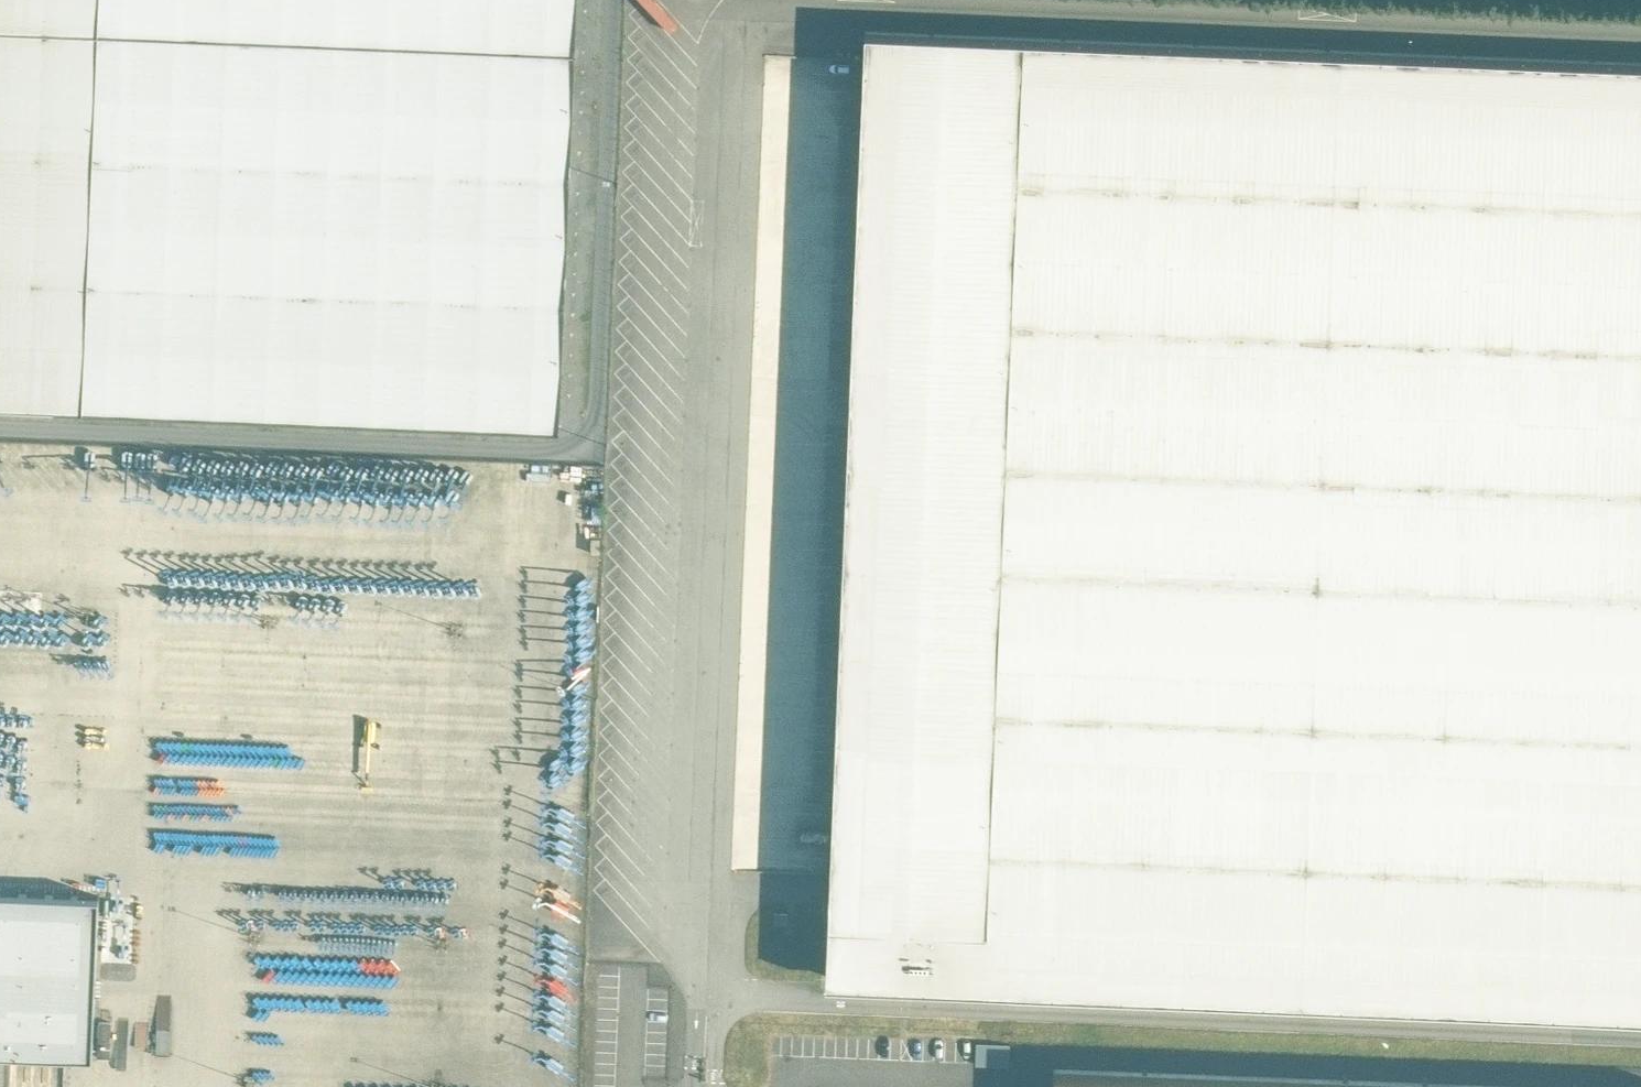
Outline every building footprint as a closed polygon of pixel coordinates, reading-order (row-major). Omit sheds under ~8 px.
[(559,423),(577,0),(0,0),(0,400),(559,423)] [(632,4),(659,35),(667,28),(643,0),(637,0),(632,4)] [(865,31),(826,976),(826,982),(1010,990),(1640,1015),(1640,63),(865,31)] [(653,165),(660,159),(633,130),(626,137),(653,165)] [(99,896),(0,892),(0,1053),(93,1056),(99,896)] [(1054,1069),(1053,1086),(1520,1086),(1054,1069)]
